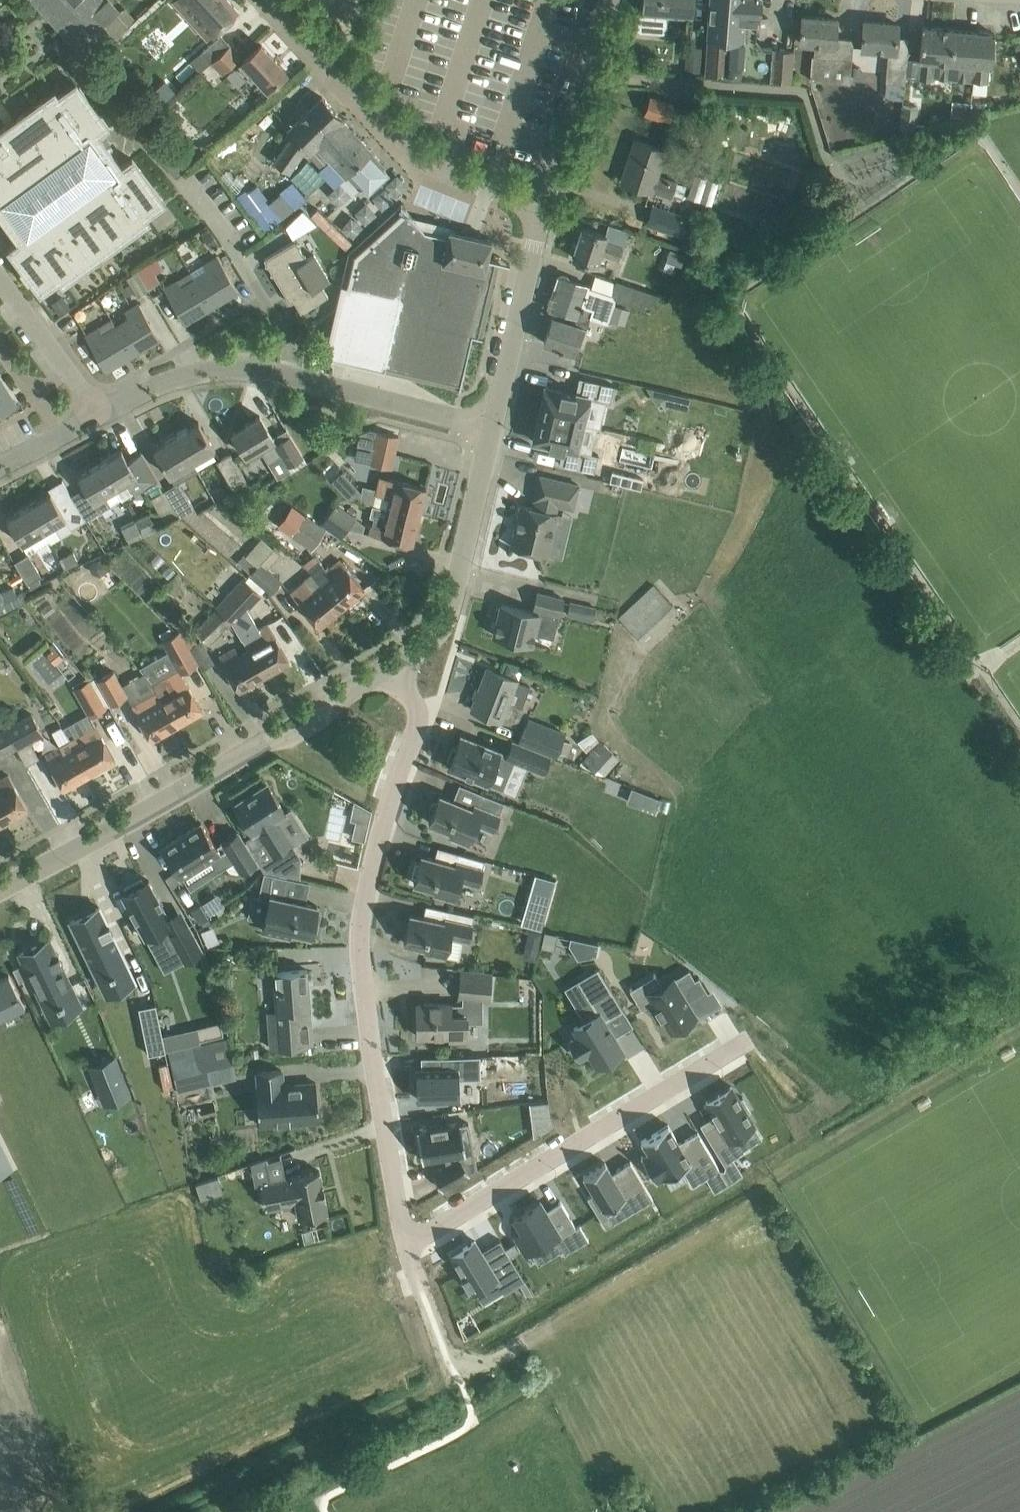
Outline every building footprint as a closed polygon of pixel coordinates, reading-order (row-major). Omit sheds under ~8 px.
[(90,62),(129,25),(117,12),(121,9),(113,0),(32,0),(90,62)] [(187,14),(196,22),(195,23),(208,37),(217,28),(224,22),(238,9),(231,0),(174,0),(187,14)] [(693,3),(694,0),(643,0),(642,10),(638,9),(637,29),(658,31),(660,11),(693,14),(693,3)] [(709,34),(706,75),(722,71),(721,74),(755,77),(757,57),(728,55),(730,37),(742,38),(744,19),(756,20),(757,0),(710,0),(710,4),(708,34),(709,34)] [(800,35),(800,41),(815,42),(834,44),(833,55),(813,54),(812,54),(811,78),(849,82),(851,59),(853,39),(835,37),(837,18),(802,15),(800,35)] [(861,46),(890,49),(887,81),(905,82),(908,43),(897,42),(898,23),(863,20),(861,46)] [(934,75),(954,77),(958,29),(922,25),(919,58),(920,58),(918,77),(934,79),(934,75)] [(995,32),(958,29),(954,77),(988,80),(989,65),(992,65),(995,32)] [(191,60),(200,70),(211,60),(230,43),(221,33),(191,60)] [(211,60),(222,73),(242,55),(231,42),(230,43),(211,60)] [(242,61),(243,61),(238,66),(246,75),(252,70),(268,88),(287,70),(261,43),(242,61)] [(703,47),(687,45),(685,69),(701,71),(703,47)] [(794,49),(758,46),(757,57),(755,77),(792,79),(794,49)] [(67,57),(176,176),(184,168),(75,49),(67,57)] [(175,90),(165,79),(138,103),(148,115),(175,90)] [(19,240),(8,248),(37,288),(48,279),(52,284),(70,271),(74,275),(101,255),(97,250),(108,243),(111,247),(120,241),(116,237),(126,229),(130,234),(138,228),(135,223),(153,209),(150,205),(161,196),(132,157),(121,165),(98,133),(109,125),(76,80),(58,92),(55,87),(0,128),(0,214),(19,240)] [(850,99),(866,101),(867,86),(851,85),(850,99)] [(644,112),(668,119),(674,102),(650,94),(644,112)] [(292,133),(273,159),(288,169),(290,171),(296,162),(305,149),(307,152),(315,144),(329,159),(321,167),(319,169),(334,186),(339,181),(345,175),(346,176),(347,174),(357,186),(361,189),(363,187),(367,192),(373,187),(388,173),(382,167),(385,164),(371,150),(372,149),(342,118),(343,117),(322,95),(308,109),(287,128),(292,133)] [(666,149),(654,145),(635,138),(622,180),(652,190),(653,188),(682,198),(687,184),(657,175),(666,149)] [(846,197),(835,179),(826,184),(837,202),(846,197)] [(238,194),(263,231),(306,199),(293,181),(281,190),(270,199),(266,194),(258,184),(248,192),(245,188),(238,194)] [(349,250),(341,285),(398,298),(382,369),(383,369),(383,368),(459,386),(459,387),(460,387),(472,334),(482,336),(482,335),(481,334),(499,260),(499,261),(500,260),(487,257),(491,238),(449,228),(448,234),(425,229),(401,203),(349,250)] [(647,221),(688,234),(693,217),(652,205),(647,221)] [(317,223),(302,209),(285,225),(292,237),(317,223)] [(628,230),(629,229),(609,223),(605,234),(582,226),(572,256),(596,264),(600,252),(618,258),(622,246),(623,246),(624,244),(634,247),(638,234),(628,230)] [(329,279),(314,253),(306,258),(295,239),(264,258),(290,301),(294,299),(301,311),(328,294),(322,284),(329,279)] [(685,253),(670,247),(666,259),(681,264),(685,253)] [(207,270),(195,277),(211,305),(237,290),(216,255),(203,263),(207,270)] [(155,272),(148,261),(136,268),(148,287),(160,280),(155,272)] [(660,293),(617,279),(612,293),(562,276),(552,306),(558,308),(555,316),(553,315),(544,341),(558,345),(558,346),(574,351),(578,339),(582,341),(591,315),(608,321),(615,298),(645,307),(660,293)] [(211,305),(195,277),(183,284),(179,278),(165,286),(186,321),(211,305)] [(63,296),(53,304),(61,314),(71,306),(63,296)] [(129,317),(116,325),(133,352),(158,337),(138,302),(125,310),(129,317)] [(133,352),(116,325),(102,333),(98,326),(86,333),(107,368),(133,352)] [(546,385),(539,412),(581,422),(587,396),(611,402),(615,384),(579,376),(576,392),(546,385)] [(16,402),(8,390),(7,391),(0,380),(0,412),(16,402)] [(675,392),(646,385),(657,403),(675,392)] [(581,422),(539,412),(533,440),(563,447),(559,463),(595,471),(599,453),(575,448),(581,422)] [(250,459),(263,452),(268,461),(281,453),(288,464),(303,455),(287,427),(273,436),(260,415),(233,431),(250,459)] [(199,420),(176,434),(192,461),(215,447),(199,420)] [(368,462),(391,467),(399,435),(370,428),(360,432),(357,443),(372,446),(368,462)] [(192,461),(176,434),(154,447),(170,474),(192,461)] [(100,461),(116,487),(122,499),(143,487),(146,491),(161,482),(142,450),(128,458),(122,448),(100,461)] [(217,460),(232,486),(246,478),(231,452),(217,460)] [(71,494),(86,519),(111,504),(105,493),(116,487),(100,461),(78,474),(85,486),(71,494)] [(612,470),(609,480),(640,488),(643,477),(612,470)] [(521,503),(511,545),(547,553),(563,558),(568,532),(553,529),(557,512),(555,511),(557,503),(573,507),(579,484),(540,474),(534,498),(536,498),(534,506),(521,503)] [(376,492),(373,503),(419,515),(426,486),(388,477),(384,493),(376,492)] [(165,488),(181,515),(194,507),(179,480),(165,488)] [(50,491),(29,504),(44,530),(51,542),(73,529),(72,527),(86,519),(71,494),(58,503),(50,491)] [(322,522),(342,536),(356,517),(335,502),(322,522)] [(419,515),(373,503),(371,514),(373,514),(368,532),(412,543),(419,515)] [(7,517),(27,550),(34,546),(36,550),(51,541),(44,530),(29,504),(7,517)] [(151,513),(122,521),(126,538),(156,530),(151,513)] [(306,514),(291,534),(301,541),(311,547),(325,528),(306,514)] [(60,557),(65,567),(79,561),(74,550),(60,557)] [(14,561),(27,583),(40,574),(27,553),(14,561)] [(322,583),(342,607),(364,588),(340,558),(325,569),(314,555),(305,562),(322,583)] [(260,561),(249,573),(270,592),(281,579),(260,561)] [(216,605),(217,606),(234,622),(261,593),(243,576),(216,605)] [(321,584),(314,590),(304,578),(290,590),(319,625),(342,607),(322,583),(321,584)] [(618,615),(637,635),(673,602),(654,581),(618,615)] [(563,597),(557,596),(538,591),(534,606),(539,608),(538,612),(502,603),(501,606),(496,606),(493,617),(497,619),(494,634),(535,644),(537,633),(554,637),(563,597)] [(25,603),(17,594),(17,593),(0,601),(0,615),(25,603)] [(571,598),(567,612),(592,619),(596,605),(571,598)] [(195,629),(211,644),(232,622),(217,606),(195,629)] [(242,636),(249,648),(264,675),(290,660),(267,621),(242,636)] [(163,639),(178,666),(181,671),(199,661),(184,634),(185,634),(181,628),(163,639)] [(199,661),(203,668),(213,662),(199,640),(198,641),(191,630),(185,634),(184,634),(199,661)] [(264,675),(249,648),(239,654),(235,646),(219,655),(239,689),(264,675)] [(157,690),(177,724),(203,709),(181,671),(178,666),(152,681),(157,690)] [(476,696),(471,708),(490,715),(501,719),(502,719),(517,724),(524,706),(521,705),(509,700),(517,680),(517,678),(506,674),(487,667),(480,686),(479,689),(480,689),(478,696),(476,695),(476,696)] [(98,678),(111,702),(127,693),(113,669),(98,678)] [(89,675),(73,684),(88,712),(90,715),(106,706),(89,675)] [(157,690),(132,704),(152,738),(177,724),(157,690)] [(4,727),(13,739),(17,746),(43,732),(31,712),(4,727)] [(75,746),(90,773),(115,759),(90,715),(88,712),(63,726),(75,746)] [(519,739),(518,741),(552,755),(556,756),(558,750),(563,737),(566,731),(528,716),(519,739)] [(0,729),(0,756),(17,746),(13,739),(4,727),(0,729)] [(450,763),(448,765),(503,788),(515,761),(544,774),(552,755),(518,741),(519,739),(513,737),(507,752),(461,734),(457,744),(456,747),(453,745),(447,761),(450,763)] [(604,742),(583,766),(605,774),(620,756),(604,742)] [(90,773),(75,746),(65,752),(61,745),(45,753),(64,787),(90,773)] [(3,822),(28,808),(9,774),(0,779),(0,818),(3,822)] [(267,782),(234,803),(245,819),(253,832),(258,829),(264,840),(266,842),(274,855),(293,843),(308,834),(291,807),(286,811),(267,782)] [(432,801),(429,809),(432,812),(429,820),(452,830),(449,835),(468,843),(476,822),(493,829),(504,801),(480,790),(473,807),(440,793),(437,801),(432,801)] [(645,792),(640,806),(656,812),(661,798),(645,792)] [(371,808),(355,799),(351,817),(357,819),(353,837),(365,839),(371,808)] [(201,821),(162,846),(181,876),(211,857),(220,869),(235,860),(243,872),(259,862),(240,831),(238,831),(238,830),(223,840),(226,845),(219,850),(216,844),(201,821)] [(478,885),(485,859),(459,851),(456,863),(422,853),(420,861),(415,859),(412,873),(416,874),(414,881),(436,888),(434,893),(455,899),(459,881),(478,885)] [(263,929),(290,935),(291,929),(311,933),(312,928),(317,929),(321,911),(316,910),(317,904),(283,897),(288,875),(264,870),(258,896),(269,898),(263,929)] [(536,873),(531,890),(550,896),(555,878),(536,873)] [(126,890),(122,892),(145,935),(159,928),(170,947),(175,944),(183,960),(202,950),(180,908),(168,915),(148,878),(144,880),(142,877),(124,886),(126,890)] [(208,913),(224,902),(218,892),(201,903),(208,913)] [(97,902),(68,915),(97,975),(126,961),(97,902)] [(468,939),(474,914),(448,908),(445,920),(410,912),(404,941),(426,946),(425,951),(445,955),(450,935),(468,939)] [(529,928),(527,936),(531,940),(539,942),(542,931),(529,928)] [(545,930),(541,945),(554,948),(557,932),(545,930)] [(570,936),(569,944),(577,958),(596,954),(599,942),(570,936)] [(23,962),(13,967),(19,981),(30,976),(45,1007),(57,1001),(60,1005),(66,1002),(64,997),(76,992),(50,938),(19,953),(23,962)] [(579,1034),(570,1039),(580,1056),(588,1051),(596,1064),(623,1048),(615,1035),(605,1018),(624,1007),(599,965),(577,978),(577,979),(598,1012),(584,1020),(574,1026),(579,1034)] [(662,983),(648,991),(654,1000),(657,1005),(654,1006),(660,1016),(663,1015),(671,1029),(686,1020),(698,1012),(691,1000),(708,989),(699,974),(695,976),(689,966),(662,983)] [(279,1032),(269,1033),(270,1047),(271,1046),(293,1045),(313,1043),(308,985),(307,985),(305,969),(307,969),(307,968),(287,969),(274,970),(277,1009),(279,1032)] [(417,1002),(417,1034),(450,1034),(450,1039),(467,1039),(467,1020),(483,1020),(482,999),(490,999),(492,972),(461,969),(459,996),(463,997),(462,1002),(417,1002)] [(18,991),(9,973),(0,977),(0,1019),(26,1007),(18,991)] [(156,1002),(138,1006),(148,1053),(166,1050),(163,1034),(156,1002)] [(220,1020),(163,1034),(166,1050),(200,1041),(200,1039),(224,1033),(220,1020)] [(169,1052),(178,1091),(235,1078),(225,1039),(169,1052)] [(85,1053),(63,1060),(65,1069),(88,1062),(85,1053)] [(421,1068),(417,1068),(418,1098),(458,1096),(457,1077),(481,1076),(481,1054),(441,1055),(441,1067),(421,1068)] [(114,1056),(98,1062),(112,1100),(129,1093),(114,1056)] [(256,1086),(259,1123),(319,1118),(316,1085),(290,1087),(290,1083),(283,1084),(282,1068),(258,1070),(259,1086),(256,1086)] [(714,1113),(700,1122),(725,1163),(724,1167),(731,1179),(743,1172),(733,1156),(744,1149),(743,1147),(735,1133),(753,1122),(754,1122),(747,1110),(751,1108),(743,1095),(739,1097),(732,1085),(706,1100),(714,1113)] [(548,1099),(530,1101),(534,1134),(551,1124),(548,1099)] [(432,1126),(417,1129),(422,1158),(445,1155),(446,1164),(433,1172),(442,1187),(477,1167),(469,1121),(461,1123),(461,1121),(446,1124),(446,1122),(431,1125),(432,1126)] [(666,1124),(641,1139),(642,1141),(648,1151),(641,1155),(656,1180),(663,1176),(663,1177),(664,1176),(682,1166),(688,1176),(689,1177),(693,1183),(706,1175),(721,1166),(719,1166),(698,1131),(679,1142),(676,1137),(676,1136),(668,1123),(666,1124)] [(10,1160),(0,1140),(0,1165),(10,1160)] [(605,1161),(583,1174),(594,1191),(587,1195),(597,1212),(621,1198),(630,1211),(653,1197),(646,1185),(630,1159),(630,1160),(617,1168),(618,1170),(613,1173),(611,1171),(605,1161)] [(261,1183),(266,1206),(296,1200),(299,1217),(328,1211),(325,1196),(326,1196),(323,1181),(322,1182),(320,1169),(291,1175),(292,1177),(261,1183)] [(218,1175),(196,1182),(201,1198),(223,1191),(218,1175)] [(662,1212),(653,1197),(650,1199),(659,1214),(662,1212)] [(540,1200),(514,1216),(522,1230),(515,1235),(525,1252),(530,1249),(554,1234),(562,1248),(563,1249),(564,1251),(565,1252),(588,1238),(589,1237),(581,1224),(580,1223),(577,1225),(576,1225),(561,1200),(561,1199),(549,1206),(546,1208),(540,1200)] [(468,1243),(451,1254),(464,1275),(461,1277),(462,1278),(462,1277),(468,1286),(467,1286),(468,1287),(470,1286),(472,1290),(475,1288),(490,1279),(494,1276),(503,1290),(504,1292),(520,1282),(525,1279),(510,1254),(506,1247),(500,1238),(489,1245),(481,1249),(475,1239),(468,1243)] [(514,1241),(506,1247),(510,1254),(519,1249),(514,1241)] [(525,1279),(520,1282),(526,1293),(532,1290),(525,1279)]
